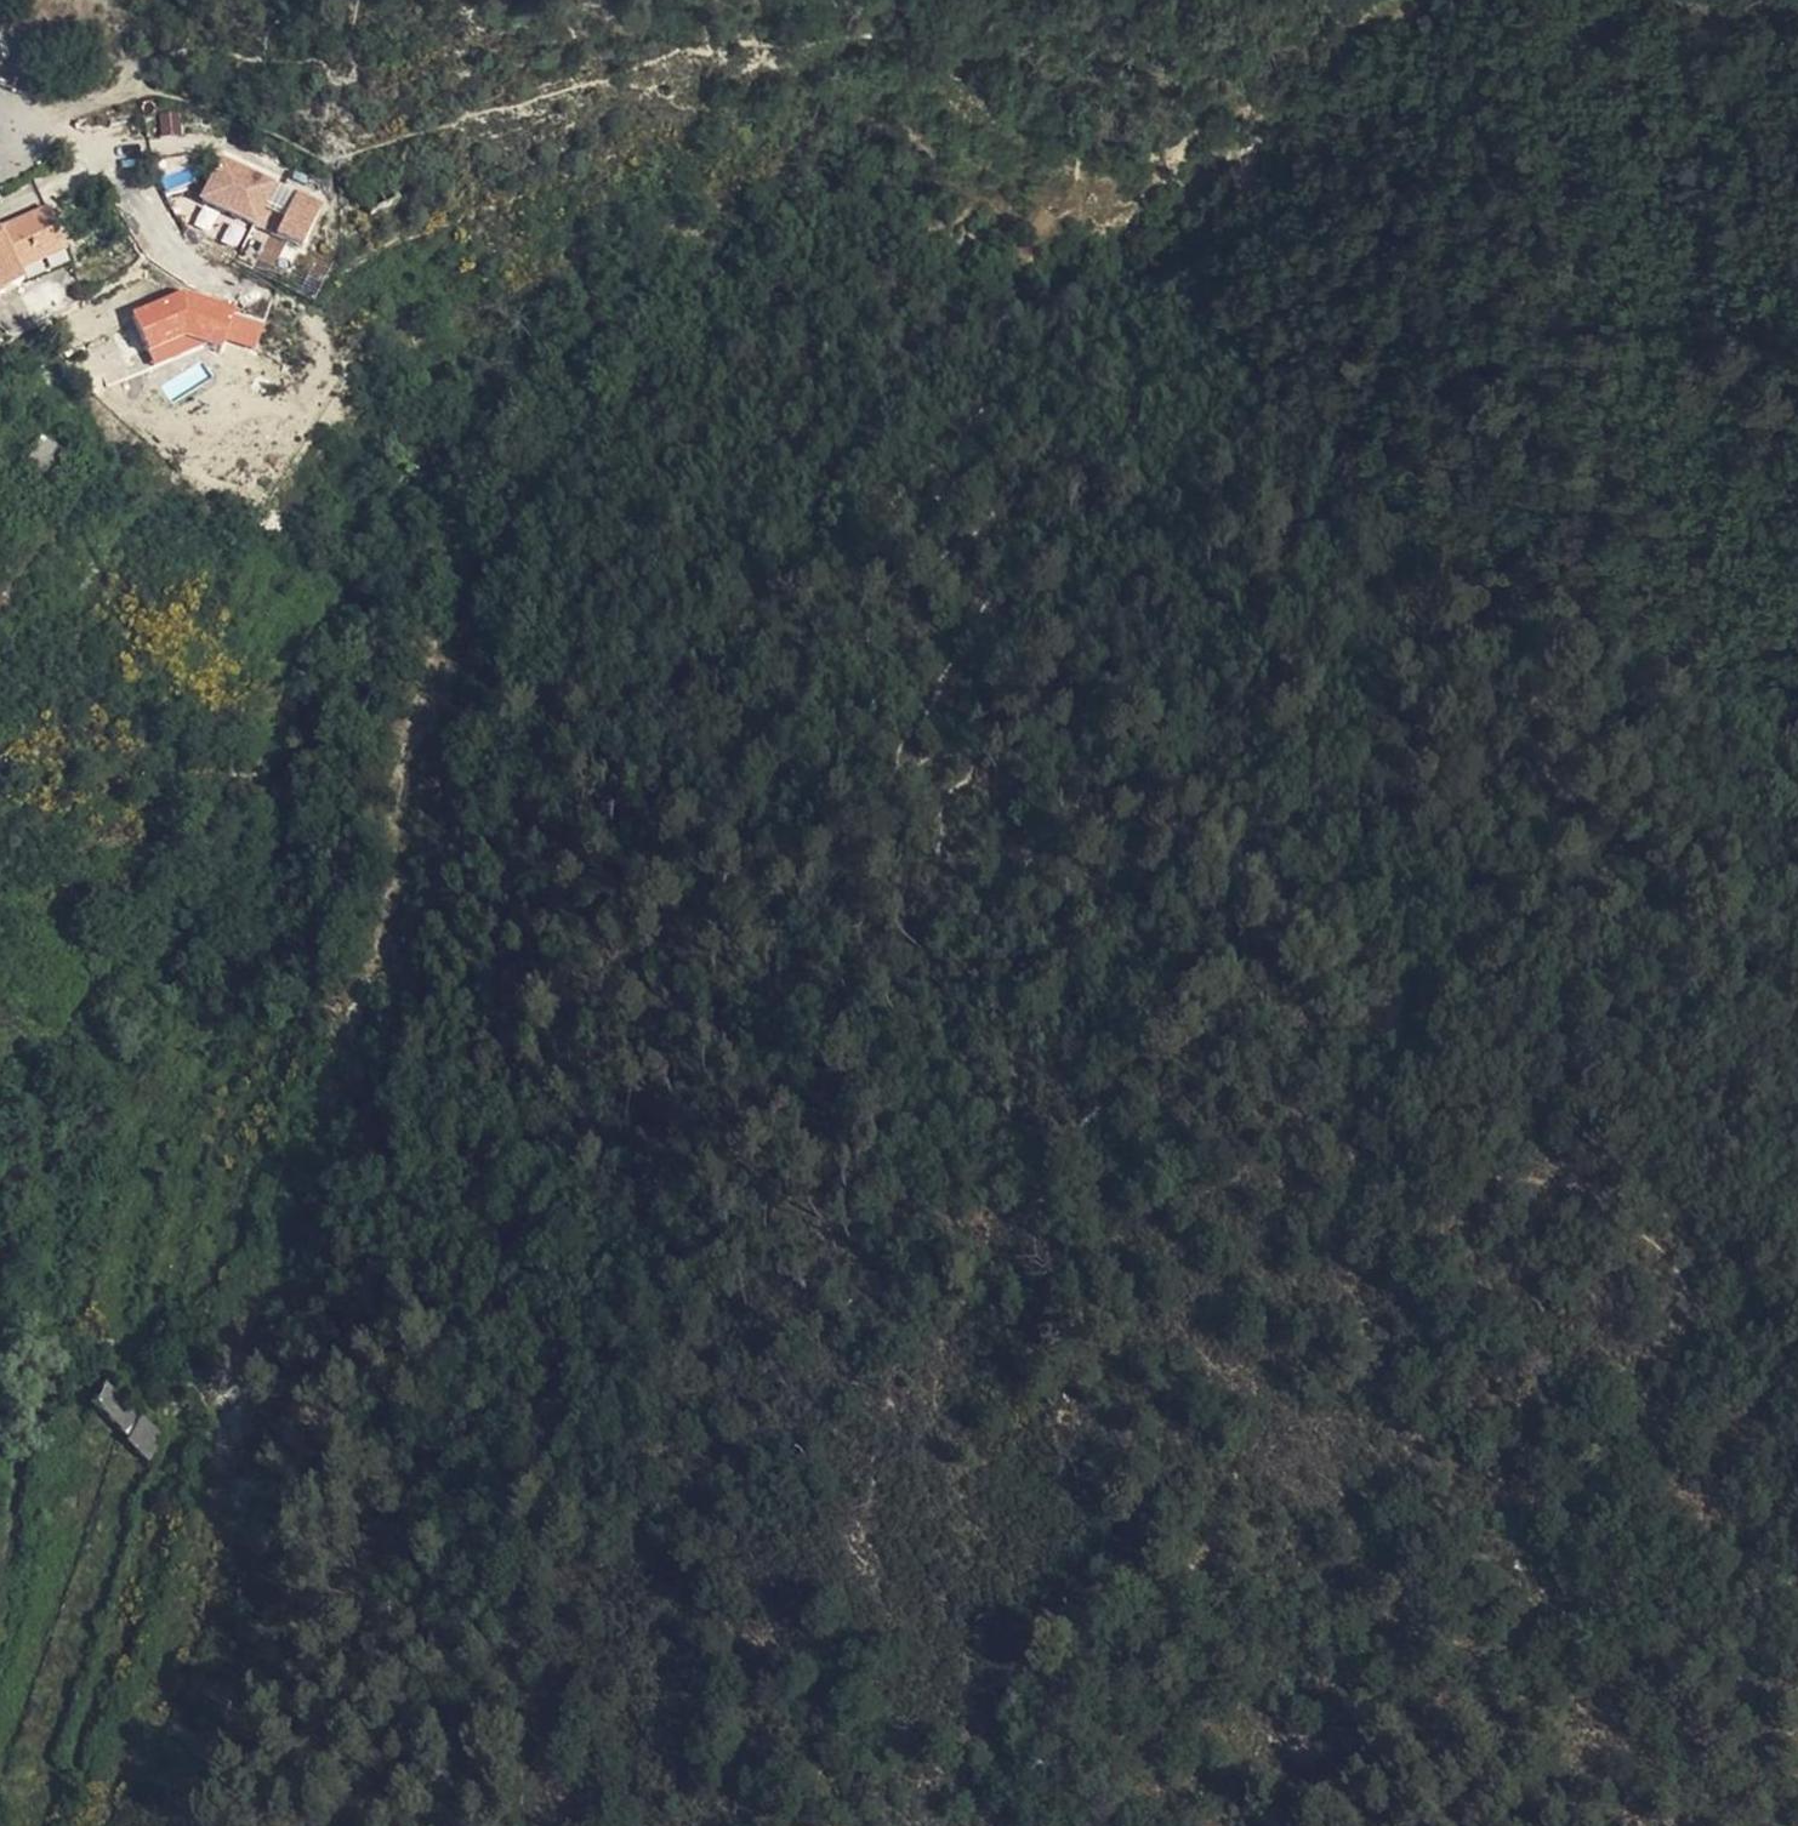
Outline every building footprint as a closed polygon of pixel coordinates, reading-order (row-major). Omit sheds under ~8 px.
[(251,223),(270,182),(218,158),(199,198),(251,223)] [(304,245),(322,199),(296,188),(277,234),(304,245)] [(0,224),(0,288),(64,258),(39,206),(0,224)] [(238,276),(133,312),(152,367),(257,332),(238,276)] [(111,1380),(92,1400),(149,1456),(168,1437),(111,1380)]
